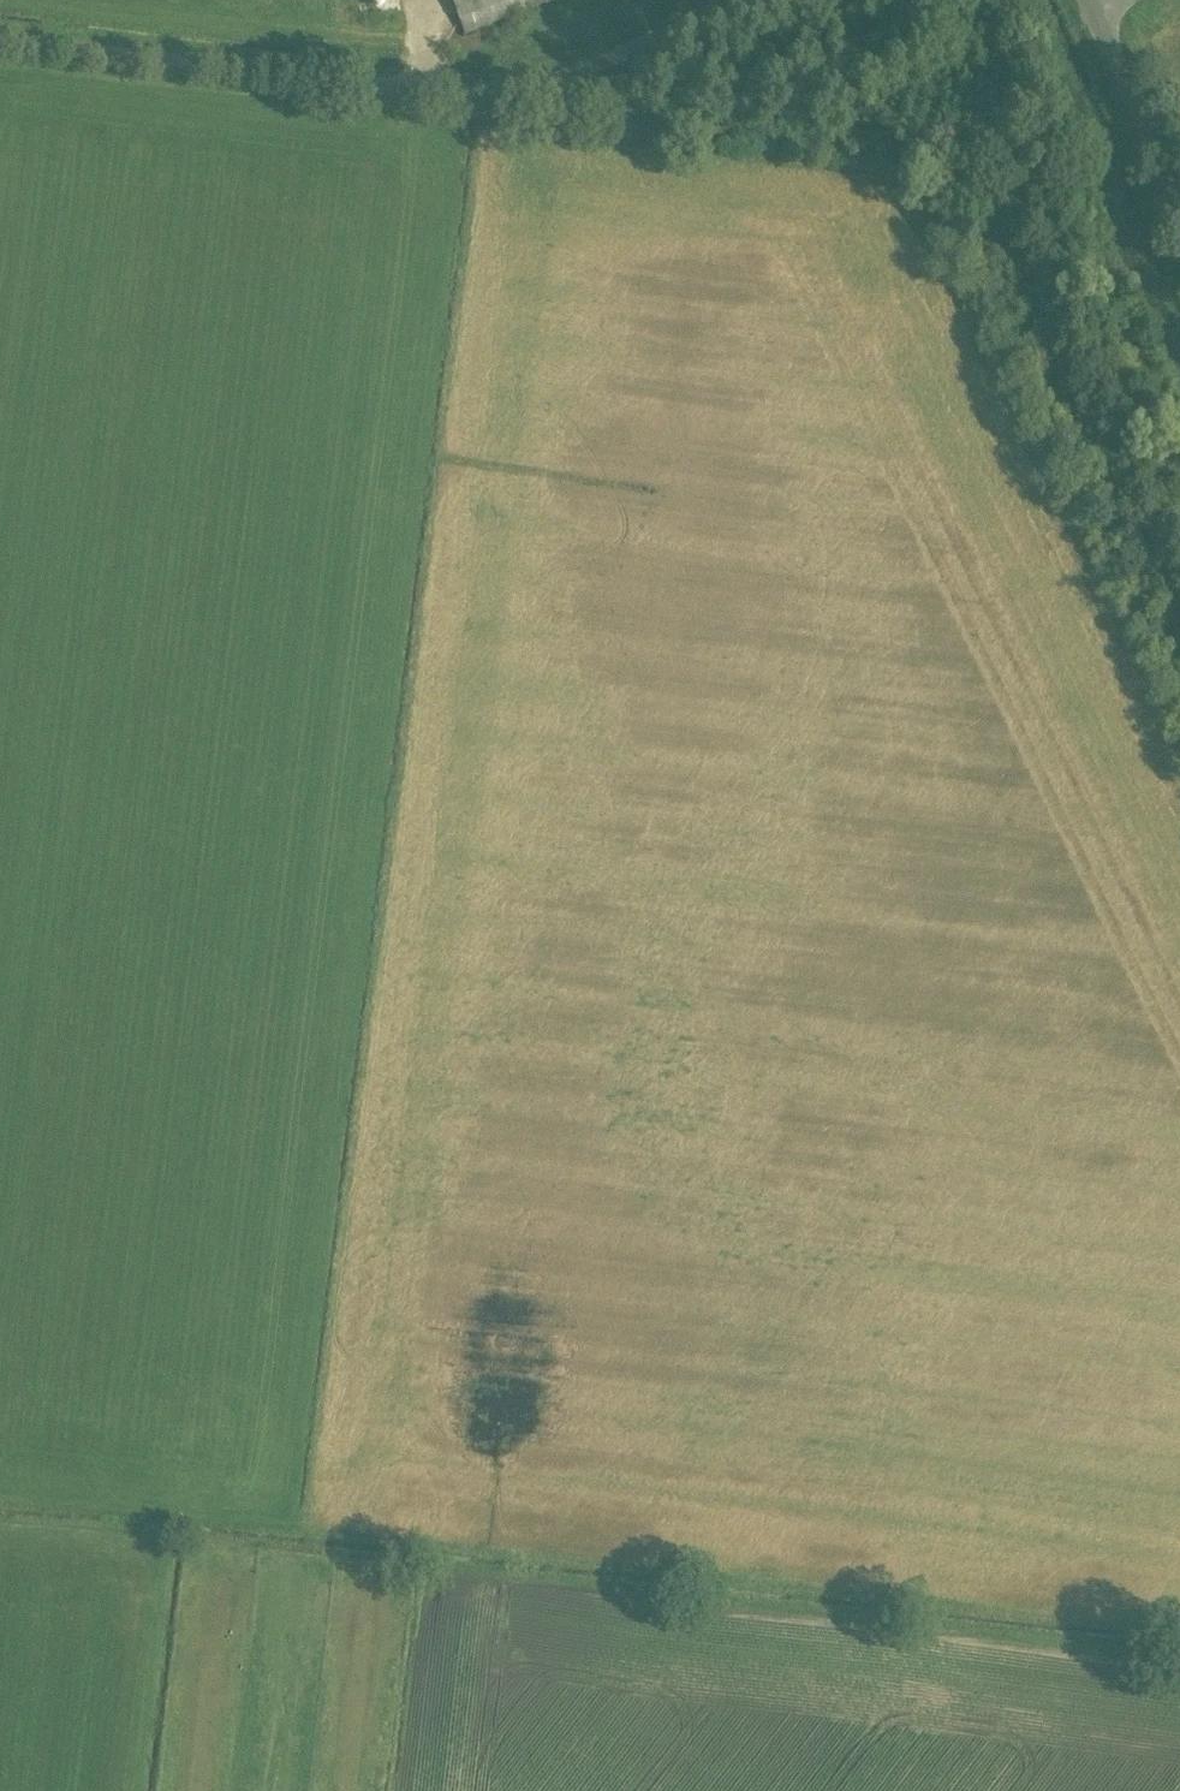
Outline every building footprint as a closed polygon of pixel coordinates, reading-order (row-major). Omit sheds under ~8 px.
[(465,35),(557,0),(452,0),(465,35)]
